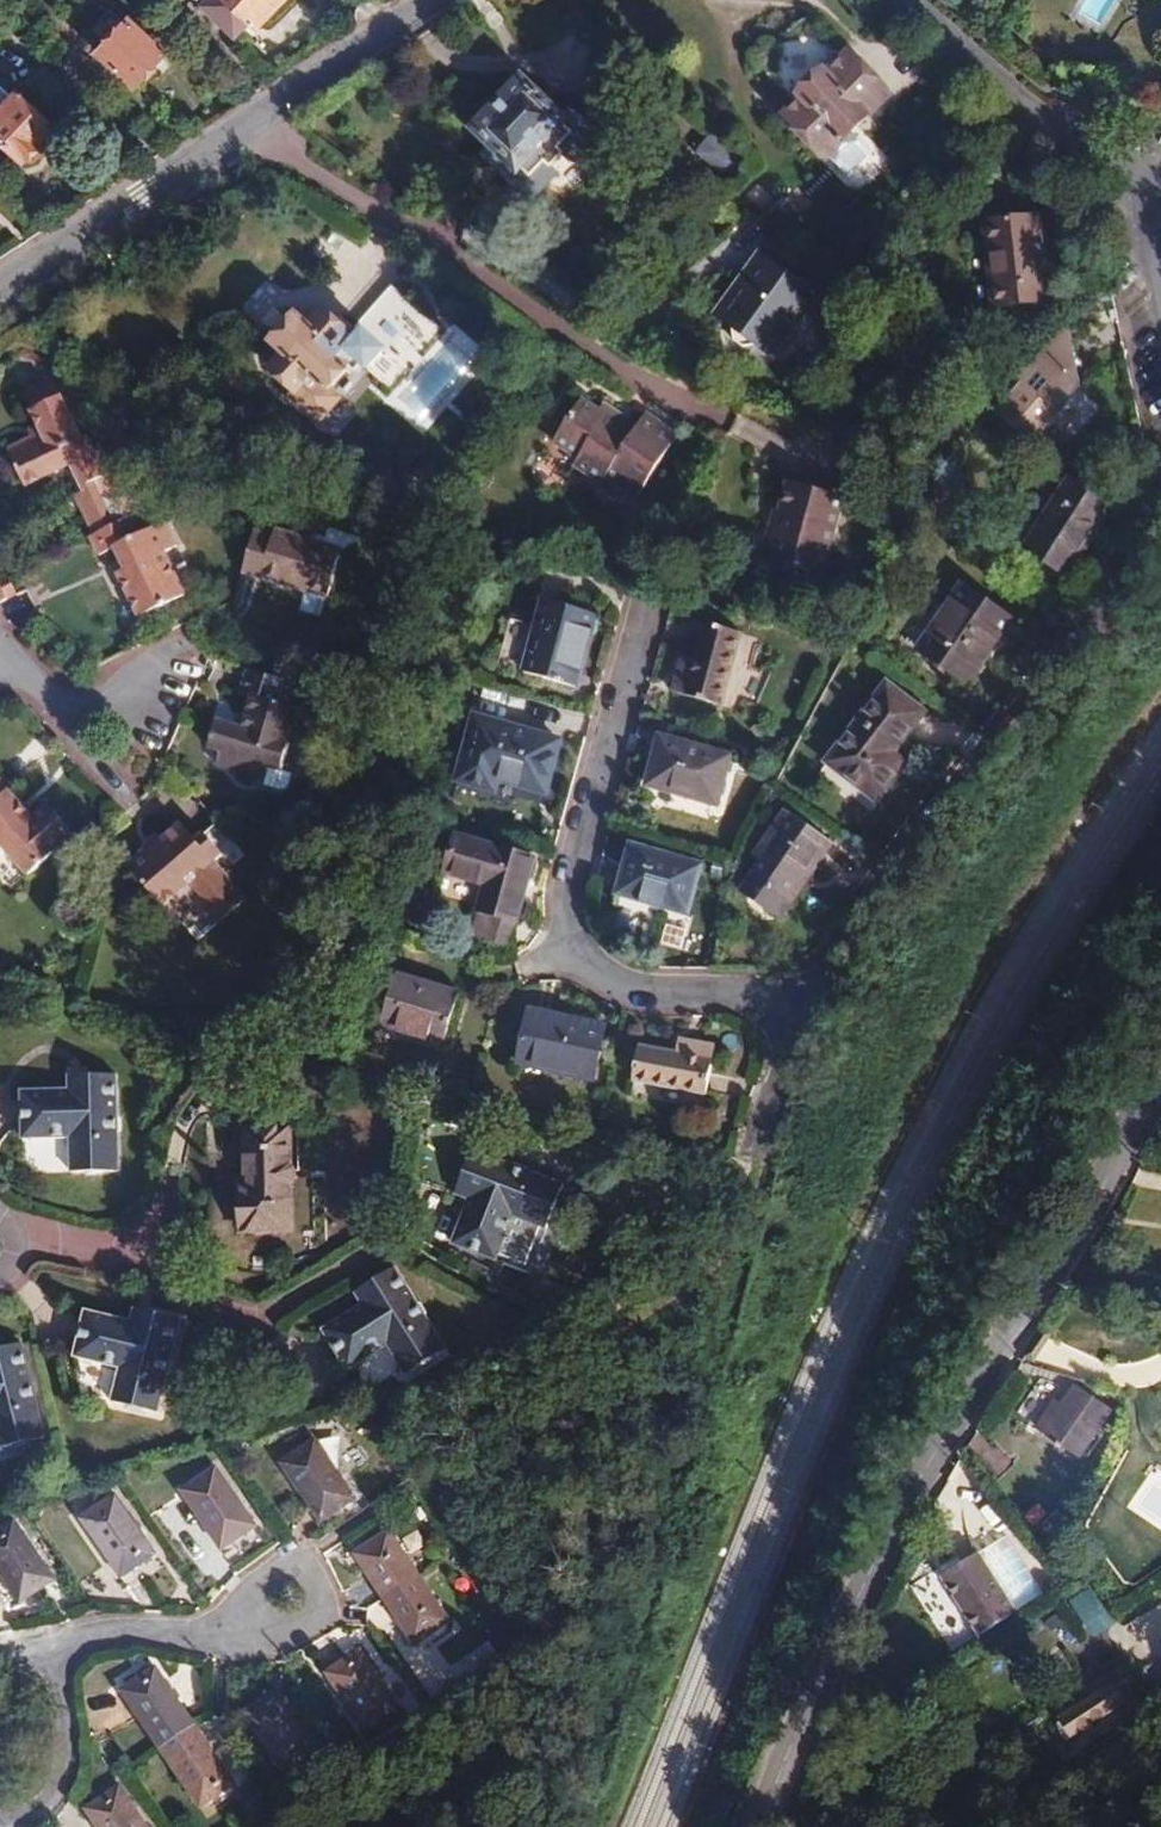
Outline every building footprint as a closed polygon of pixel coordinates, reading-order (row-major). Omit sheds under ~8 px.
[(212,16),(216,11),(237,31),(248,19),(257,28),(275,10),(284,0),(195,0),(212,16)] [(163,47),(131,17),(125,23),(110,9),(88,32),(103,47),(97,53),(135,88),(146,77),(155,67),(150,62),(163,47)] [(827,159),(891,96),(849,52),(848,53),(815,20),(810,18),(807,18),(802,20),(787,33),(767,54),(763,59),(762,64),(763,68),(767,73),(796,105),(784,116),(827,159)] [(169,52),(163,47),(150,62),(155,67),(169,52)] [(499,106),(477,130),(492,144),(514,166),(504,176),(531,201),(558,173),(551,166),(562,154),(569,161),(597,133),(570,107),(560,117),(523,82),(499,106)] [(19,90),(12,97),(0,85),(0,140),(23,162),(27,157),(30,160),(35,160),(44,151),(43,145),(41,143),(43,140),(38,136),(52,121),(19,90)] [(57,126),(52,121),(38,136),(43,140),(57,126)] [(746,161),(711,133),(695,153),(730,180),(746,161)] [(863,136),(831,165),(854,192),(887,163),(863,136)] [(482,155),(504,176),(514,166),(492,144),(482,155)] [(784,199),(754,228),(775,243),(801,217),(784,199)] [(1048,301),(1039,216),(984,221),(989,266),(994,266),(999,307),(1048,301)] [(779,371),(828,321),(775,268),(749,295),(726,318),(742,334),(739,337),(738,349),(747,358),(759,358),(762,355),(779,371)] [(283,326),(269,342),(282,354),(268,369),(301,399),(298,403),(319,422),(340,398),(330,389),(356,360),(366,368),(385,346),(391,351),(422,315),(391,287),(352,331),(322,305),(308,320),(297,310),(283,326)] [(1069,321),(1050,342),(1058,350),(1075,355),(1069,321)] [(1050,342),(1017,379),(1012,373),(986,404),(996,413),(995,414),(1031,445),(1032,443),(1027,439),(1031,434),(1036,439),(1054,419),(1049,414),(1053,409),(1059,414),(1082,388),(1071,380),(1078,369),(1077,363),(1075,355),(1058,350),(1050,342)] [(1082,388),(1078,369),(1071,380),(1082,388)] [(22,391),(31,410),(61,396),(52,376),(22,391)] [(75,495),(95,534),(118,523),(107,502),(97,481),(107,476),(88,437),(82,439),(61,396),(31,410),(38,424),(43,433),(32,439),(8,450),(15,464),(26,487),(72,464),(84,491),(75,495)] [(638,497),(678,435),(645,413),(637,426),(632,433),(617,423),(622,416),(603,404),(600,411),(581,399),(554,441),(579,458),(574,464),(602,483),(607,476),(638,497)] [(1054,419),(1059,414),(1053,409),(1049,414),(1054,419)] [(637,426),(622,416),(617,423),(632,433),(637,426)] [(27,429),(32,439),(43,433),(38,424),(27,429)] [(1032,443),(1036,439),(1031,434),(1027,439),(1032,443)] [(117,497),(107,476),(97,481),(107,502),(117,497)] [(1089,542),(1113,506),(1070,478),(1023,550),(1066,577),(1089,542)] [(822,574),(843,496),(788,481),(780,511),(782,511),(779,524),(772,522),(762,559),(822,574)] [(140,617),(185,595),(165,553),(178,546),(166,521),(141,534),(121,494),(117,497),(107,502),(118,523),(95,534),(91,536),(100,555),(116,547),(126,568),(118,572),(127,590),(140,617)] [(772,522),(779,524),(782,511),(780,511),(775,509),(772,522)] [(341,548),(356,553),(360,537),(329,528),(324,543),(341,548)] [(326,596),(328,596),(341,548),(324,543),(272,529),(270,535),(252,530),(242,571),(268,579),(304,590),(326,596)] [(17,595),(8,575),(0,579),(0,603),(17,595)] [(995,648),(1014,620),(963,584),(918,651),(967,687),(995,648)] [(298,610),(320,616),(326,596),(304,590),(298,610)] [(543,599),(523,672),(575,687),(587,645),(595,614),(543,599)] [(721,705),(740,632),(705,623),(695,659),(681,656),(676,677),(672,693),(721,705)] [(285,739),(302,685),(248,668),(240,692),(252,696),(247,710),(242,728),(216,720),(207,748),(219,751),(215,763),(264,779),(268,766),(278,769),(287,740),(285,739)] [(829,763),(876,800),(886,787),(897,774),(885,764),(892,755),(924,714),(888,686),(829,763)] [(561,739),(474,715),(456,781),(495,792),(499,780),(546,793),(555,762),(561,739)] [(645,785),(717,805),(731,756),(659,736),(652,763),(645,785)] [(904,764),(892,755),(885,764),(897,774),(904,764)] [(291,773),(278,769),(268,766),(264,779),(263,784),(281,789),(287,786),(291,773)] [(0,783),(0,852),(3,849),(28,877),(60,849),(0,783)] [(834,845),(786,811),(763,844),(770,850),(752,877),(756,879),(745,895),(781,921),(793,904),(786,898),(804,872),(812,877),(822,862),(834,845)] [(127,868),(162,906),(190,883),(211,908),(207,912),(218,924),(246,899),(214,863),(224,854),(235,867),(249,855),(216,823),(197,841),(181,824),(173,831),(162,841),(148,853),(146,851),(127,868)] [(534,857),(455,835),(444,873),(485,885),(477,913),(479,914),(473,936),(507,946),(514,924),(515,924),(527,884),(534,857)] [(159,839),(146,851),(148,853),(162,841),(159,839)] [(617,894),(688,914),(702,865),(631,845),(624,869),(617,894)] [(793,904),(812,877),(804,872),(786,898),(793,904)] [(459,996),(396,977),(382,1024),(445,1043),(456,1005),(459,996)] [(582,1021),(528,1010),(517,1064),(595,1080),(606,1026),(582,1021)] [(633,1081),(706,1095),(716,1045),(698,1042),(679,1038),(676,1052),(639,1045),(633,1081)] [(116,1116),(116,1075),(86,1076),(86,1091),(70,1091),(23,1093),(24,1139),(71,1137),(72,1173),(86,1172),(117,1172),(117,1134),(122,1130),(121,1119),(116,1116)] [(70,1091),(86,1091),(86,1076),(71,1076),(70,1091)] [(290,1166),(290,1129),(246,1129),(246,1182),(240,1182),(241,1209),(241,1232),(282,1232),(282,1196),(291,1196),(291,1188),(295,1184),(295,1170),(290,1166)] [(509,1166),(472,1152),(461,1180),(475,1185),(470,1200),(453,1244),(466,1249),(496,1261),(513,1215),(546,1228),(562,1186),(527,1173),(524,1167),(514,1163),(509,1166)] [(475,1185),(461,1180),(456,1194),(470,1200),(475,1185)] [(291,1232),(291,1196),(282,1196),(282,1232),(291,1232)] [(415,1302),(393,1268),(380,1276),(368,1284),(376,1296),(363,1304),(323,1330),(348,1370),(388,1345),(408,1375),(446,1351),(425,1319),(427,1312),(421,1302),(415,1302)] [(355,1292),(363,1304),(376,1296),(368,1284),(355,1292)] [(135,1309),(132,1323),(146,1327),(149,1312),(135,1309)] [(170,1358),(179,1319),(163,1315),(149,1312),(146,1327),(132,1323),(85,1313),(75,1357),(121,1367),(112,1403),(157,1413),(166,1376),(171,1373),(174,1362),(170,1358)] [(20,1344),(10,1346),(0,1348),(0,1449),(43,1438),(20,1344)] [(1111,1410),(1076,1387),(1064,1406),(1045,1436),(1080,1458),(1111,1410)] [(1036,1430),(1045,1436),(1064,1406),(1056,1401),(1036,1430)] [(354,1501),(314,1442),(282,1464),(322,1523),(354,1501)] [(182,1491),(222,1550),(255,1528),(215,1469),(182,1491)] [(82,1517),(122,1577),(155,1555),(114,1495),(82,1517)] [(21,1603),(53,1580),(14,1522),(0,1531),(0,1572),(21,1603)] [(354,1554),(416,1645),(449,1623),(387,1532),(354,1554)] [(943,1577),(980,1635),(1016,1612),(979,1554),(965,1563),(943,1577)] [(1095,1591),(1074,1602),(1093,1639),(1114,1628),(1095,1591)] [(511,1626),(507,1629),(514,1639),(518,1637),(511,1626)] [(503,1647),(514,1639),(507,1629),(496,1636),(503,1647)] [(489,1641),(460,1661),(472,1679),(502,1660),(489,1641)] [(326,1672),(366,1732),(399,1710),(360,1650),(326,1672)] [(121,1690),(201,1806),(234,1784),(154,1668),(121,1690)] [(1128,1698),(1119,1686),(1114,1689),(1123,1702),(1128,1698)] [(1099,1719),(1123,1702),(1114,1689),(1090,1707),(1099,1719)] [(244,1712),(284,1772),(318,1749),(278,1690),(244,1712)] [(85,1809),(98,1826),(146,1826),(118,1786),(85,1809)]
